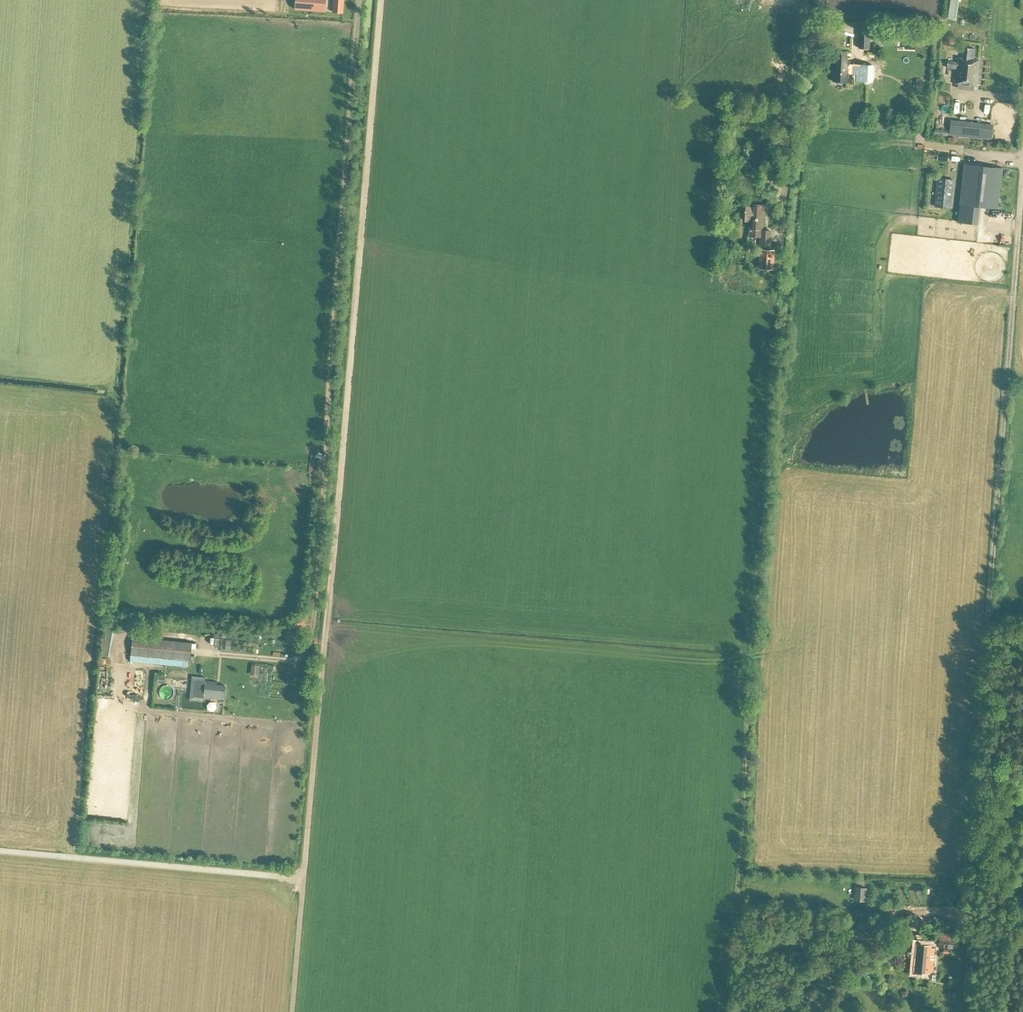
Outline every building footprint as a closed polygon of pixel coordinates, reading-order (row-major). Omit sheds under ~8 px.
[(325,11),(326,0),(296,0),(295,9),(325,11)] [(344,0),(334,0),(333,12),(343,13),(344,0)] [(950,17),(958,18),(959,0),(951,0),(950,17)] [(859,49),(870,50),(871,32),(860,31),(859,49)] [(881,45),(895,45),(895,36),(888,36),(888,34),(882,33),(881,45)] [(916,49),(916,40),(905,39),(904,49),(916,49)] [(974,91),(974,86),(977,86),(980,60),(974,59),(975,49),(964,47),(962,58),(958,57),(957,63),(953,62),(948,61),(947,67),(957,68),(955,84),(958,84),(958,89),(974,91)] [(833,80),(848,81),(849,62),(846,62),(846,51),(837,51),(832,50),(831,61),(834,61),(833,80)] [(773,112),(781,120),(787,114),(781,106),(773,112)] [(994,125),(959,121),(951,120),(949,135),(992,141),(994,125)] [(938,152),(937,160),(948,161),(949,153),(938,152)] [(960,204),(997,208),(1002,168),(964,164),(960,204)] [(936,206),(950,208),(953,180),(939,178),(936,206)] [(746,206),(746,215),(745,220),(750,221),(750,235),(760,236),(760,245),(771,246),(772,230),(762,229),(763,221),(763,215),(765,215),(765,205),(753,204),(753,207),(746,206)] [(760,249),(759,268),(774,269),(775,249),(760,249)] [(133,636),(131,654),(130,662),(188,667),(189,660),(195,660),(195,656),(190,656),(191,648),(196,649),(196,644),(192,644),(192,642),(133,636)] [(259,675),(260,665),(252,664),(251,674),(259,675)] [(216,682),(205,681),(206,677),(192,676),(190,699),(204,700),(204,697),(224,699),(225,685),(216,685),(216,682)] [(854,901),(866,902),(867,888),(855,888),(854,901)] [(958,940),(957,940),(951,939),(951,934),(939,933),(938,947),(957,949),(958,940)] [(936,974),(932,973),(935,947),(931,947),(932,944),(916,943),(913,972),(929,973),(928,977),(930,979),(932,981),(934,980),(936,978),(936,974)] [(966,961),(964,978),(972,979),(974,961),(966,961)]
